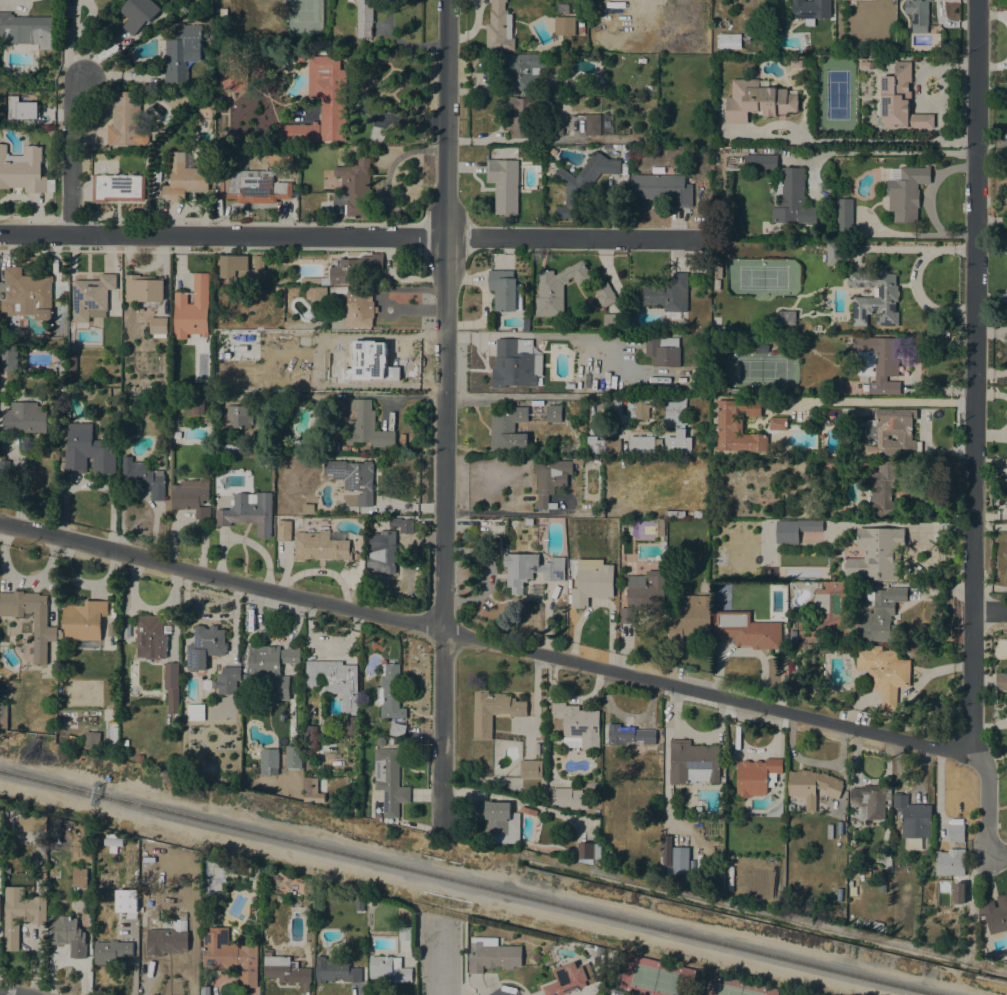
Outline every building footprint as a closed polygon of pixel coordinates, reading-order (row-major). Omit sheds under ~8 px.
[(119,10),(128,0),(152,0),(161,9),(149,22),(147,20),(133,36),(122,26),(129,19),(119,10)] [(357,37),(357,0),(373,0),(373,22),(371,22),(372,37),(357,37)] [(491,10),(491,0),(506,0),(506,2),(505,2),(505,10),(508,10),(508,14),(512,14),(512,38),(515,38),(515,51),(486,51),(486,23),(490,23),(490,10),(491,10)] [(804,0),(813,0),(830,0),(830,18),(790,18),(790,0),(804,0)] [(904,13),(904,0),(928,0),(928,33),(911,33),(911,13),(904,13)] [(556,12),(556,4),(569,3),(569,12),(556,12)] [(227,8),(226,16),(219,15),(219,8),(227,8)] [(7,42),(0,42),(0,11),(11,12),(10,14),(13,14),(13,16),(52,17),(52,33),(51,33),(51,49),(40,49),(40,48),(38,48),(38,44),(28,44),(28,43),(7,42)] [(575,17),(575,35),(554,35),(554,17),(575,17)] [(172,39),(172,23),(184,23),(184,25),(201,25),(201,31),(208,31),(208,38),(201,38),(201,39),(200,39),(200,43),(201,43),(201,61),(187,61),(187,84),(163,84),(163,71),(165,71),(165,39),(172,39)] [(740,34),(740,49),(718,49),(719,34),(740,34)] [(304,61),(297,60),(297,53),(305,54),(304,61)] [(545,68),(540,67),(540,81),(531,81),(531,91),(518,90),(518,95),(508,95),(508,74),(503,74),(503,54),(546,55),(545,68)] [(229,71),(229,67),(232,67),(232,56),(248,56),(247,91),(223,91),(223,71),(229,71)] [(347,69),(346,140),(320,140),(321,97),(308,97),(309,56),(340,57),(340,69),(347,69)] [(790,60),(801,60),(801,68),(789,68),(790,60)] [(872,61),(872,69),(858,69),(858,61),(872,61)] [(887,75),(887,63),(895,63),(895,61),(911,61),(911,83),(909,83),(909,91),(911,91),(911,100),(910,100),(909,114),(934,114),(933,128),(884,128),(884,116),(882,116),(882,75),(887,75)] [(558,94),(549,94),(550,77),(559,77),(558,94)] [(726,97),(731,97),(731,79),(759,79),(759,80),(768,80),(768,87),(775,87),(775,88),(776,88),(776,89),(787,89),(787,90),(797,90),(797,94),(798,94),(797,112),(793,112),(793,113),(792,113),(791,113),(790,113),(790,112),(787,111),(786,114),(784,114),(784,116),(777,116),(777,114),(776,114),(776,116),(773,116),(770,116),(770,118),(769,118),(768,118),(767,116),(766,116),(763,116),(763,114),(757,114),(757,112),(751,112),(751,110),(747,110),(747,124),(726,123),(726,97)] [(112,90),(140,91),(140,131),(145,131),(148,135),(148,140),(144,145),(124,144),(124,145),(107,144),(107,124),(112,124),(112,90)] [(37,118),(35,118),(35,119),(23,119),(23,118),(9,118),(9,96),(18,96),(18,101),(38,101),(37,118)] [(517,97),(517,98),(530,98),(529,137),(510,137),(510,129),(508,129),(508,125),(512,125),(513,109),(506,109),(506,107),(504,107),(505,98),(506,98),(506,97),(511,97),(517,97)] [(550,98),(558,99),(557,110),(550,110),(550,98)] [(206,108),(209,111),(208,117),(206,119),(201,119),(198,116),(198,111),(200,108),(206,108)] [(585,135),(585,114),(600,114),(600,135),(585,135)] [(273,141),(274,131),(280,131),(280,128),(276,128),(276,123),(312,124),(312,121),(317,121),(317,124),(319,124),(319,141),(311,141),(273,141)] [(562,136),(553,135),(553,127),(563,127),(562,136)] [(9,188),(0,188),(0,145),(6,145),(6,153),(8,153),(8,155),(23,156),(23,153),(24,153),(25,146),(41,146),(40,176),(47,176),(46,180),(54,180),(54,191),(47,191),(47,192),(24,192),(24,187),(9,187),(9,188)] [(269,145),(293,146),(292,166),(269,166),(269,145)] [(556,156),(553,157),(550,155),(549,152),(550,149),(553,148),(556,149),(557,153),(556,156)] [(577,175),(576,174),(579,169),(580,170),(595,149),(608,159),(621,160),(619,175),(600,173),(584,196),(584,218),(556,218),(556,216),(554,216),(554,209),(556,209),(556,206),(565,206),(565,184),(553,175),(560,166),(575,178),(577,175)] [(208,168),(208,192),(185,191),(185,202),(162,202),(162,185),(170,185),(170,152),(185,152),(185,167),(208,168)] [(777,171),(744,171),(744,154),(777,154),(777,171)] [(346,215),(346,201),(349,201),(349,193),(341,193),(341,175),(334,175),(334,166),(350,166),(350,164),(358,164),(358,157),(370,157),(369,216),(346,215)] [(494,214),(495,182),(486,182),(486,159),(497,159),(497,160),(518,160),(518,214),(494,214)] [(227,170),(227,165),(233,165),(233,170),(273,171),(273,182),(292,182),(292,198),(276,198),(276,202),(237,202),(237,198),(219,198),(220,170),(227,170)] [(925,167),(925,166),(930,166),(930,184),(917,183),(917,190),(919,190),(919,208),(917,208),(917,222),(893,222),(893,211),(888,211),(888,196),(887,196),(887,180),(889,180),(889,168),(900,168),(900,167),(925,167)] [(781,179),(781,167),(804,167),(804,206),(816,207),(816,224),(811,224),(811,222),(795,222),(795,224),(792,224),(792,223),(770,222),(771,207),(780,207),(780,195),(776,195),(776,179),(781,179)] [(92,175),(94,175),(95,168),(114,168),(114,175),(144,175),(144,200),(107,200),(107,202),(92,202),(92,175)] [(684,175),(684,184),(692,184),(692,207),(671,207),(671,201),(653,201),(653,199),(630,198),(630,175),(684,175)] [(836,198),(852,199),(852,232),(836,232),(836,198)] [(826,248),(821,248),(820,242),(841,242),(841,265),(826,266),(826,248)] [(382,270),(358,269),(358,284),(329,283),(330,265),(339,266),(339,259),(360,259),(360,257),(373,257),(373,253),(383,253),(383,257),(382,270)] [(248,256),(248,269),(254,270),(254,266),(252,266),(253,256),(264,256),(264,270),(265,270),(265,283),(233,283),(234,278),(220,277),(221,256),(248,256)] [(563,316),(535,316),(535,297),(538,297),(538,282),(539,282),(539,270),(553,270),(553,275),(555,275),(564,270),(564,268),(568,266),(570,266),(581,260),(587,270),(591,268),(595,276),(578,286),(573,276),(568,279),(568,282),(563,285),(563,316)] [(6,312),(0,312),(0,282),(4,282),(4,267),(21,267),(21,275),(52,276),(52,282),(51,282),(51,320),(45,320),(45,321),(39,321),(39,320),(36,320),(36,314),(16,314),(16,316),(6,316),(6,312)] [(863,272),(863,273),(865,273),(865,268),(872,268),(872,273),(880,273),(880,271),(881,269),(884,269),(886,271),(886,273),(895,273),(895,286),(898,286),(898,291),(899,291),(899,296),(898,297),(898,301),(895,301),(895,312),(898,312),(898,326),(884,326),(884,325),(875,325),(875,310),(866,310),(866,325),(853,325),(853,297),(878,297),(878,286),(872,286),(872,288),(864,288),(864,285),(858,285),(858,288),(851,288),(851,286),(848,286),(848,285),(846,285),(846,278),(849,278),(849,272),(863,272)] [(488,290),(488,270),(513,270),(513,278),(516,278),(516,284),(522,284),(522,310),(494,310),(494,290),(488,290)] [(688,272),(687,291),(687,312),(680,312),(680,318),(665,318),(665,312),(664,312),(664,305),(633,305),(633,284),(662,284),(662,281),(673,281),(673,272),(688,272)] [(208,336),(201,336),(201,334),(187,334),(187,339),(174,339),(174,292),(187,292),(187,304),(193,304),(193,273),(208,273),(208,336)] [(99,274),(116,274),(116,289),(107,289),(107,311),(105,311),(105,317),(88,317),(88,322),(73,322),(73,280),(99,280),(99,274)] [(140,274),(140,276),(155,276),(155,280),(164,280),(164,301),(159,301),(159,305),(157,305),(157,306),(148,306),(148,307),(136,307),(136,301),(125,301),(125,274),(140,274)] [(605,306),(595,288),(607,282),(617,300),(605,306)] [(326,287),(326,301),(313,301),(313,287),(326,287)] [(357,301),(357,292),(372,292),(372,305),(368,305),(368,315),(372,315),(372,327),(348,327),(348,326),(346,326),(346,301),(357,301)] [(795,310),(795,324),(779,324),(779,310),(795,310)] [(625,313),(625,331),(603,331),(603,314),(625,313)] [(167,334),(149,334),(149,317),(167,317),(167,334)] [(712,353),(711,334),(722,334),(723,353),(712,353)] [(652,366),(652,356),(644,356),(645,337),(659,337),(659,347),(679,347),(679,366),(652,366)] [(868,394),(868,382),(874,382),(874,375),(857,375),(857,351),(852,351),(853,337),(901,338),(900,349),(896,348),(896,356),(898,356),(898,376),(886,376),(886,381),(900,381),(900,395),(868,394)] [(542,376),(537,376),(537,386),(528,386),(528,385),(505,385),(504,388),(492,388),(492,367),(494,367),(494,357),(496,357),(496,338),(517,339),(517,353),(534,353),(534,354),(542,354),(542,376)] [(768,345),(769,346),(769,347),(767,350),(767,351),(767,353),(755,353),(755,350),(753,347),(753,346),(754,344),(768,345)] [(2,369),(0,369),(0,345),(17,345),(17,369),(15,369),(15,372),(6,372),(6,371),(2,371),(2,369)] [(75,352),(66,352),(65,372),(75,372),(75,352)] [(842,394),(831,394),(831,381),(842,381),(842,394)] [(187,415),(187,392),(205,393),(205,415),(187,415)] [(173,393),(181,393),(181,406),(173,406),(173,393)] [(627,419),(627,423),(609,423),(610,396),(621,396),(621,415),(626,415),(626,403),(631,403),(631,395),(654,395),(654,403),(652,403),(652,407),(648,407),(648,419),(627,419)] [(674,427),(674,428),(664,428),(665,402),(676,402),(676,396),(686,396),(685,409),(684,409),(683,418),(685,418),(685,420),(689,420),(688,428),(674,427)] [(395,431),(395,447),(372,447),(372,442),(348,442),(348,432),(347,432),(347,421),(356,421),(356,414),(354,414),(354,412),(356,412),(356,410),(350,410),(350,399),(371,399),(371,410),(374,410),(374,431),(395,431)] [(717,400),(741,400),(741,411),(733,411),(733,420),(740,420),(740,431),(737,431),(737,434),(751,434),(751,433),(768,434),(768,452),(750,451),(750,450),(717,450),(717,400)] [(3,432),(3,409),(11,409),(11,402),(36,402),(36,406),(42,406),(42,411),(46,411),(46,432),(3,432)] [(248,428),(233,428),(233,421),(226,421),(226,405),(248,406),(248,428)] [(561,423),(546,422),(546,405),(561,405),(561,423)] [(511,413),(511,407),(528,407),(528,422),(515,422),(515,433),(528,433),(528,450),(491,450),(491,413),(511,413)] [(881,455),(881,454),(865,454),(865,420),(874,420),(874,413),(876,413),(876,409),(916,409),(916,418),(911,418),(911,440),(915,440),(915,442),(921,442),(921,454),(915,454),(915,455),(881,455)] [(768,429),(786,429),(786,417),(768,417),(768,429)] [(93,458),(86,457),(86,473),(64,473),(64,449),(68,450),(68,423),(92,423),(92,440),(112,440),(112,452),(115,452),(115,476),(93,475),(93,458)] [(588,436),(596,436),(596,440),(616,440),(616,439),(628,439),(628,436),(654,436),(654,439),(665,439),(665,437),(691,437),(691,454),(588,453),(588,444),(588,436)] [(294,439),(309,439),(309,451),(294,451),(294,439)] [(328,452),(328,442),(338,442),(338,452),(328,452)] [(246,444),(246,452),(219,452),(219,444),(246,444)] [(579,453),(579,444),(588,444),(588,453),(579,453)] [(582,463),(572,463),(572,474),(567,474),(566,481),(559,481),(559,495),(548,494),(548,512),(534,512),(534,502),(537,502),(537,479),(534,479),(534,460),(568,460),(568,456),(582,457),(582,463)] [(164,501),(151,500),(152,489),(122,488),(122,457),(132,457),(132,463),(149,463),(148,470),(153,470),(153,475),(164,475),(164,501)] [(891,501),(894,501),(894,517),(865,517),(865,502),(871,502),(871,491),(876,491),(876,487),(868,487),(868,472),(878,472),(878,461),(880,461),(880,459),(896,459),(896,473),(894,473),(894,488),(891,488),(891,501)] [(10,473),(0,472),(0,460),(10,460),(10,473)] [(356,506),(356,494),(361,494),(361,490),(343,490),(343,479),(332,479),(332,475),(324,475),(324,461),(346,461),(346,462),(363,463),(363,461),(373,461),(373,506),(356,506)] [(198,481),(198,478),(209,478),(209,500),(203,500),(203,507),(209,507),(209,520),(195,520),(195,509),(171,509),(171,485),(180,485),(180,481),(198,481)] [(270,537),(270,538),(260,538),(260,537),(256,537),(256,523),(231,522),(231,527),(215,527),(215,509),(229,509),(229,507),(234,507),(234,494),(236,494),(236,493),(246,493),(246,494),(249,494),(249,502),(256,502),(256,492),(272,492),(271,537),(270,537)] [(314,513),(302,512),(303,503),(314,504),(314,513)] [(701,511),(701,518),(693,518),(693,510),(694,510),(701,511)] [(657,519),(664,519),(664,536),(656,536),(657,519)] [(277,520),(291,521),(291,541),(276,541),(277,520)] [(413,534),(399,534),(399,529),(393,529),(393,520),(413,520),(413,534)] [(822,531),(798,531),(798,544),(775,544),(776,520),(822,520),(822,531)] [(904,528),(904,547),(900,547),(899,580),(874,580),(874,576),(846,576),(846,558),(864,558),(864,547),(857,547),(857,528),(904,528)] [(304,561),(292,560),(293,555),(295,555),(295,532),(305,532),(319,533),(319,530),(322,530),(322,529),(326,529),(326,530),(330,530),(330,540),(350,540),(349,560),(305,559),(304,561)] [(375,568),(367,568),(366,533),(380,533),(380,531),(395,530),(396,574),(384,574),(384,572),(375,572),(375,568)] [(539,565),(543,565),(543,562),(548,562),(548,559),(549,559),(549,557),(564,557),(564,581),(543,581),(543,572),(532,572),(532,579),(527,579),(527,582),(522,582),(522,595),(510,595),(510,587),(506,587),(506,566),(503,566),(503,553),(539,554),(539,565)] [(588,608),(571,608),(571,588),(577,588),(577,559),(604,560),(604,564),(613,564),(613,597),(588,597),(588,608)] [(663,611),(634,610),(634,624),(619,623),(619,608),(627,608),(627,587),(624,587),(625,575),(646,575),(646,570),(664,570),(663,611)] [(862,641),(862,629),(859,629),(859,613),(873,613),(874,605),(871,605),(871,601),(866,601),(866,590),(886,590),(886,587),(907,587),(907,602),(890,602),(890,625),(895,625),(895,641),(862,641)] [(23,617),(0,617),(0,593),(13,593),(13,591),(24,591),(24,593),(39,593),(39,595),(47,595),(47,626),(57,627),(57,629),(60,629),(60,632),(62,632),(62,638),(57,638),(57,641),(47,641),(47,665),(33,665),(34,612),(24,612),(23,617)] [(710,636),(683,636),(682,642),(667,642),(667,620),(680,621),(680,595),(710,596),(710,636)] [(107,601),(107,616),(101,616),(101,641),(64,640),(64,628),(62,628),(63,605),(85,605),(85,600),(107,601)] [(749,612),(749,622),(781,622),(781,649),(752,649),(752,645),(733,645),(733,637),(714,637),(714,622),(716,622),(716,611),(749,612)] [(842,638),(842,613),(814,614),(814,625),(796,625),(796,639),(842,638)] [(159,622),(163,622),(163,626),(171,626),(171,633),(163,633),(163,634),(167,634),(167,649),(166,649),(166,658),(156,658),(156,659),(145,659),(145,658),(137,657),(137,633),(134,633),(134,629),(136,629),(137,616),(159,616),(159,622)] [(116,623),(116,636),(107,636),(107,623),(116,623)] [(187,645),(194,645),(194,625),(204,625),(204,627),(205,627),(205,629),(210,629),(210,625),(217,625),(217,629),(224,629),(224,645),(227,645),(227,652),(224,652),(224,655),(220,655),(220,656),(215,656),(215,655),(206,655),(206,670),(186,670),(187,645)] [(289,700),(265,700),(265,686),(251,686),(251,646),(280,646),(280,650),(286,650),(286,648),(300,648),(300,663),(280,663),(280,674),(281,674),(281,676),(289,676),(289,700)] [(897,659),(910,660),(909,687),(897,687),(896,710),(894,709),(894,715),(882,715),(882,709),(881,709),(881,690),(868,690),(868,669),(855,669),(856,650),(869,650),(869,646),(881,646),(881,650),(897,651),(897,659)] [(357,713),(341,712),(342,693),(324,693),(324,681),(322,681),(322,676),(318,676),(318,686),(312,686),(312,687),(305,687),(305,661),(342,661),(342,665),(357,665),(357,713)] [(178,714),(167,714),(167,688),(165,688),(165,663),(178,663),(178,714)] [(380,704),(376,704),(376,687),(380,688),(380,676),(381,676),(381,664),(385,664),(399,664),(399,708),(406,708),(406,718),(380,717),(380,704)] [(218,688),(215,688),(215,681),(217,681),(217,673),(222,673),(222,667),(237,667),(236,694),(217,694),(218,688)] [(995,673),(1006,673),(1006,689),(995,689),(995,673)] [(202,681),(205,679),(209,679),(211,681),(211,688),(208,689),(205,689),(202,688),(202,681)] [(812,685),(822,682),(825,693),(816,696),(812,685)] [(473,690),(488,690),(488,694),(492,695),(492,693),(505,693),(505,696),(511,696),(511,698),(515,698),(515,701),(527,701),(527,717),(510,716),(510,713),(498,713),(498,715),(492,714),(492,740),(473,740),(473,690)] [(599,711),(599,734),(599,749),(581,749),(581,747),(563,747),(563,738),(556,738),(556,730),(552,730),(552,718),(551,718),(551,702),(565,702),(565,705),(579,706),(579,710),(599,711)] [(204,704),(204,720),(187,720),(187,704),(204,704)] [(346,716),(358,716),(357,735),(346,734),(346,716)] [(403,737),(389,734),(392,722),(406,725),(403,737)] [(655,745),(642,744),(642,740),(634,740),(634,742),(623,742),(623,745),(607,745),(607,740),(608,740),(608,730),(608,723),(620,723),(619,727),(627,727),(627,725),(629,725),(629,727),(634,727),(634,729),(655,729),(655,745)] [(83,746),(98,747),(99,732),(84,731),(83,746)] [(310,756),(304,756),(304,732),(317,732),(316,748),(312,748),(312,756),(310,756)] [(669,768),(670,768),(670,748),(669,748),(669,739),(690,739),(690,746),(719,746),(719,783),(709,783),(709,781),(695,781),(695,783),(669,783),(669,768)] [(286,746),(302,746),(301,769),(299,769),(299,770),(287,769),(287,768),(285,768),(286,746)] [(279,749),(279,773),(260,772),(260,749),(279,749)] [(409,787),(409,802),(398,802),(398,818),(383,817),(384,790),(375,790),(375,749),(406,749),(406,759),(399,759),(398,787),(409,787)] [(143,755),(142,764),(135,763),(137,754),(143,755)] [(736,785),(733,785),(734,772),(736,772),(737,762),(741,762),(742,760),(748,760),(750,762),(753,762),(755,760),(760,760),(761,762),(765,762),(765,758),(782,758),(782,773),(776,773),(776,782),(774,782),(773,787),(767,787),(767,793),(762,796),(750,796),(750,798),(736,797),(736,785)] [(541,761),(541,779),(519,778),(520,760),(541,761)] [(797,797),(797,796),(788,796),(788,771),(811,771),(811,772),(816,772),(820,774),(821,772),(843,780),(842,784),(843,785),(837,799),(824,795),(825,792),(815,788),(816,812),(805,812),(805,797),(797,797)] [(303,794),(304,778),(317,778),(317,792),(324,792),(324,802),(304,801),(304,794),(303,794)] [(850,807),(850,788),(861,788),(861,785),(890,786),(890,807),(885,807),(885,820),(866,820),(867,806),(861,806),(861,807),(850,807)] [(571,789),(582,789),(581,801),(571,801),(571,806),(561,806),(561,802),(560,802),(560,801),(552,801),(552,800),(552,788),(571,789)] [(930,838),(901,837),(902,812),(896,812),(896,808),(893,808),(893,793),(900,793),(900,794),(908,794),(907,804),(931,805),(930,838)] [(782,817),(766,816),(766,812),(783,799),(782,817)] [(519,843),(484,843),(485,801),(490,801),(490,802),(510,802),(510,812),(519,813),(519,843)] [(537,810),(536,816),(519,811),(521,806),(537,810)] [(18,816),(46,816),(46,831),(18,831),(18,816)] [(61,844),(48,843),(48,819),(62,819),(61,844)] [(964,842),(949,842),(949,838),(948,838),(948,836),(946,836),(946,825),(948,825),(948,824),(964,824),(964,842)] [(123,840),(122,847),(104,845),(104,838),(123,840)] [(662,841),(672,841),(672,865),(662,865),(662,841)] [(593,843),(593,844),(600,844),(600,859),(592,859),(592,865),(577,862),(577,843),(593,843)] [(689,847),(688,873),(672,873),(672,847),(689,847)] [(964,875),(936,875),(936,863),(935,863),(935,851),(940,851),(940,852),(948,852),(948,849),(964,849),(964,851),(964,875)] [(156,862),(156,881),(140,882),(140,863),(156,862)] [(254,866),(253,873),(236,869),(237,862),(254,866)] [(86,888),(79,888),(80,886),(72,886),(73,868),(87,869),(86,888)] [(32,924),(32,921),(19,921),(18,951),(4,950),(5,886),(24,887),(24,899),(33,899),(33,896),(46,896),(46,924),(32,924)] [(140,891),(158,891),(158,916),(145,916),(145,926),(139,926),(140,891)] [(995,896),(1006,893),(1006,930),(1004,931),(1004,930),(990,934),(984,912),(977,914),(978,908),(981,907),(980,904),(990,902),(990,901),(993,900),(994,907),(998,906),(995,896)] [(363,911),(355,911),(355,900),(363,900),(363,911)] [(407,905),(405,915),(393,912),(395,903),(407,905)] [(136,912),(136,924),(123,923),(123,912),(136,912)] [(48,944),(48,939),(49,939),(50,918),(58,918),(58,916),(70,916),(70,918),(77,918),(77,926),(81,928),(81,931),(84,931),(84,932),(85,932),(85,943),(89,943),(89,958),(75,958),(75,942),(68,942),(68,944),(48,944)] [(188,931),(188,947),(194,947),(193,963),(181,963),(181,964),(176,964),(176,972),(163,972),(164,964),(164,953),(148,953),(148,929),(154,929),(154,924),(158,924),(158,929),(172,929),(172,920),(186,920),(186,931),(188,931)] [(883,923),(882,926),(886,927),(885,932),(871,929),(873,921),(883,923)] [(399,927),(411,927),(411,941),(399,941),(399,927)] [(238,987),(239,969),(203,968),(204,932),(221,932),(221,946),(257,947),(257,987),(238,987)] [(521,966),(513,966),(513,968),(501,968),(501,966),(496,966),(496,967),(485,967),(485,965),(483,965),(483,973),(468,973),(468,953),(471,953),(471,948),(470,948),(470,943),(471,943),(471,937),(497,937),(497,946),(521,946),(521,966)] [(94,942),(109,942),(109,940),(117,940),(117,942),(132,942),(132,956),(115,956),(115,964),(94,964),(94,942)] [(290,956),(290,960),(294,960),(294,968),(311,968),(311,993),(299,993),(299,983),(291,982),(291,986),(277,986),(277,983),(264,983),(264,950),(272,950),(272,956),(290,956)] [(537,951),(542,955),(536,962),(531,959),(537,951)] [(369,978),(369,964),(368,964),(368,959),(369,959),(369,956),(392,956),(392,957),(401,957),(401,968),(411,968),(411,982),(392,982),(392,978),(369,978)] [(325,983),(314,983),(314,957),(325,957),(325,961),(328,961),(328,962),(349,962),(349,967),(361,968),(361,982),(346,981),(346,980),(342,980),(342,979),(338,979),(338,980),(325,980),(325,983)] [(596,982),(562,994),(545,994),(542,987),(556,982),(557,984),(559,983),(556,977),(554,977),(553,972),(553,971),(553,969),(574,961),(576,966),(588,961),(596,982)]
